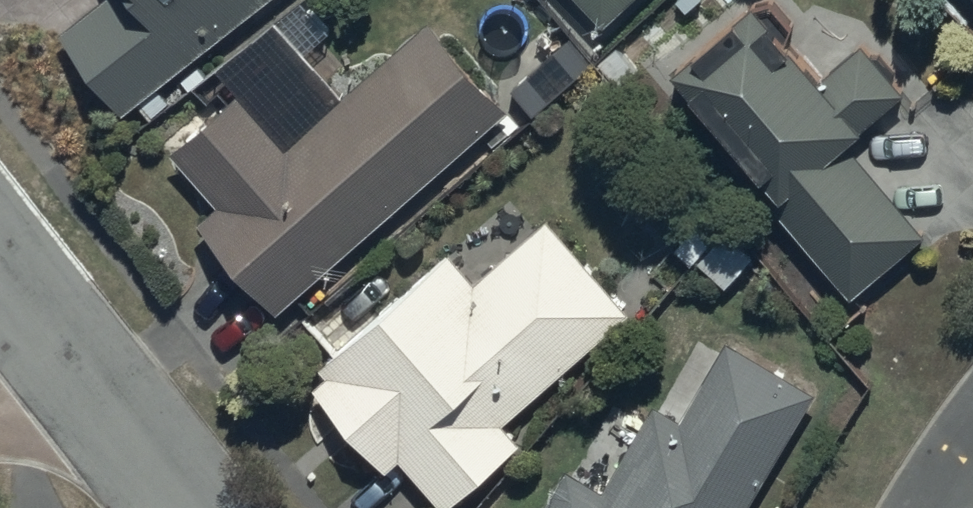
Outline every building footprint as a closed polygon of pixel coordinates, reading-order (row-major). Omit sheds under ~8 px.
[(162,93),(281,0),(113,0),(63,39),(128,122),(141,112),(151,125),(173,108),(162,93)] [(602,30),(635,0),(575,0),(602,30)] [(768,12),(672,86),(850,304),(924,244),(851,155),(861,147),(858,143),(904,105),(860,52),(815,89),(786,54),(790,36),(768,12)] [(205,229),(279,316),(511,118),(434,27),(291,149),(250,100),(175,164),(220,216),(205,229)] [(552,222),(479,286),(457,256),(379,313),(358,291),(315,331),(340,357),(322,373),(330,382),(318,393),(340,439),(389,475),(403,463),(441,507),(449,507),(531,438),(514,418),(633,317),(552,222)] [(550,507),(754,507),(819,399),(730,346),(683,423),(661,410),(609,496),(570,474),(550,507)]
